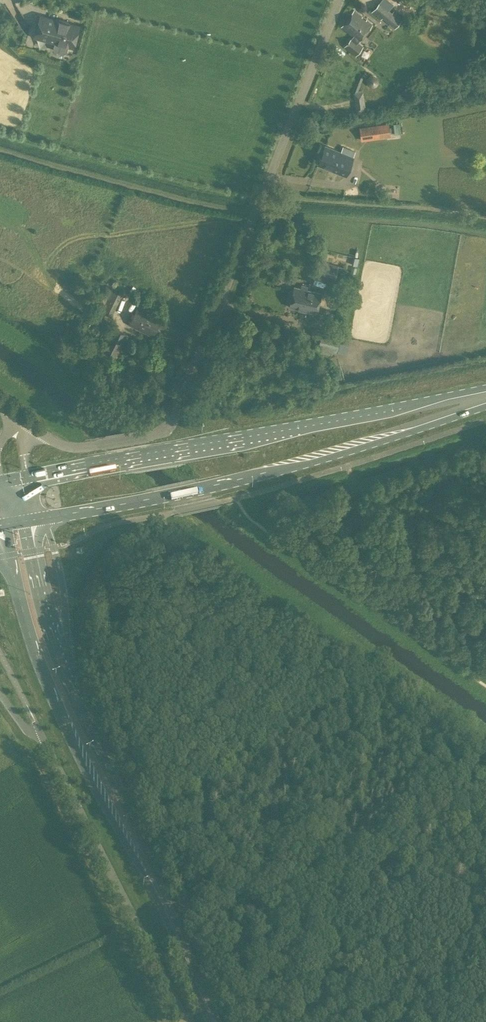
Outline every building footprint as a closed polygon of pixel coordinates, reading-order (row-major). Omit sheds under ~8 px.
[(394,28),(402,18),(393,10),(392,12),(380,1),(371,12),(380,20),(382,17),(394,28)] [(358,42),(359,41),(372,24),(354,10),(341,26),(353,36),(352,37),(344,47),(355,56),(363,46),(358,42)] [(66,51),(68,45),(73,46),(78,26),(40,15),(34,36),(54,42),(53,48),(55,51),(64,53),(66,51)] [(367,107),(363,89),(353,91),(357,110),(367,107)] [(389,123),(378,124),(380,138),(391,136),(389,123)] [(361,140),(368,139),(366,126),(359,127),(361,141),(361,140)] [(343,146),(340,152),(325,146),(318,164),(346,175),(355,151),(343,146)] [(317,275),(334,280),(338,266),(320,261),(317,275)] [(114,281),(112,286),(103,282),(91,306),(111,316),(123,292),(122,291),(125,286),(114,281)] [(301,284),(300,287),(294,286),(289,307),(316,313),(321,293),(307,289),(308,286),(301,284)] [(152,336),(161,319),(137,307),(129,325),(152,336)] [(112,327),(102,349),(118,356),(128,334),(112,327)] [(282,351),(294,354),(296,346),(284,343),(282,351)] [(131,360),(143,365),(147,357),(135,351),(131,360)]
